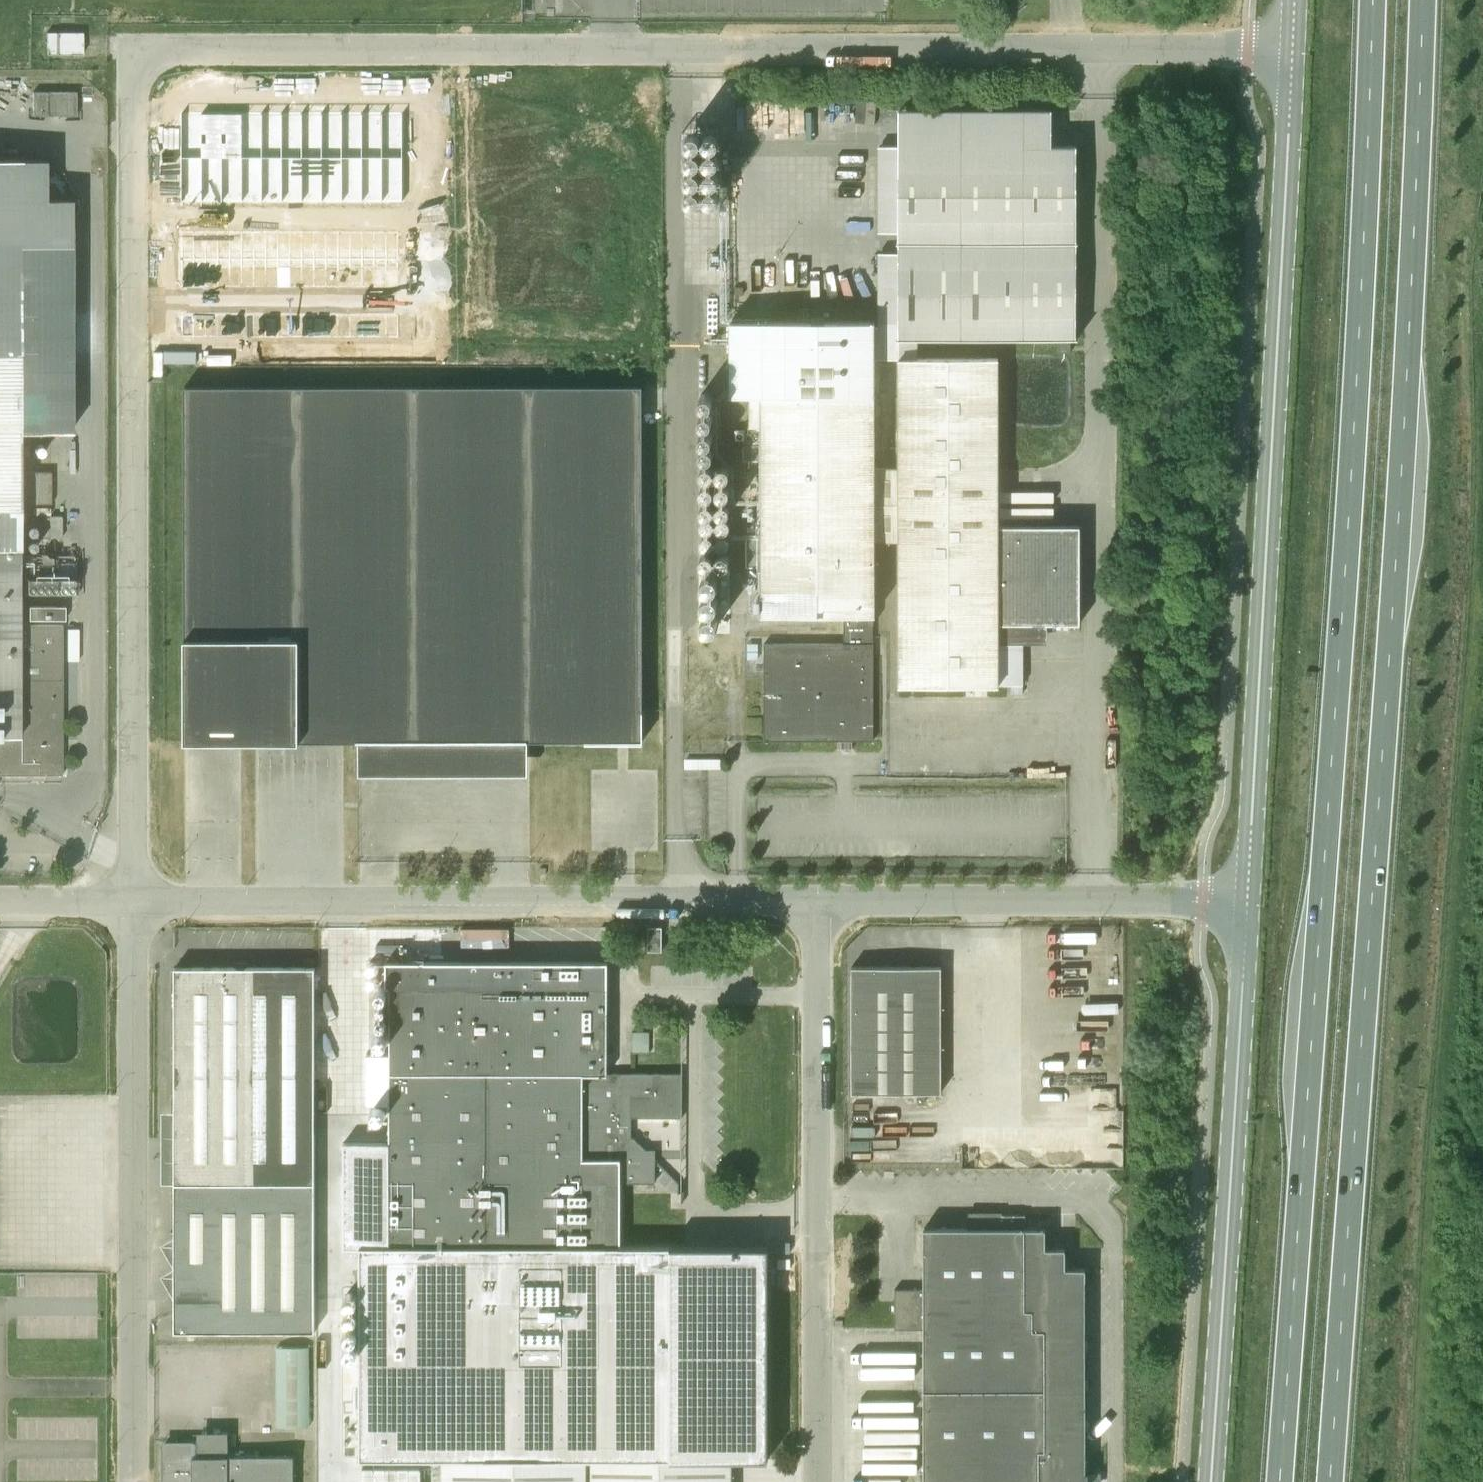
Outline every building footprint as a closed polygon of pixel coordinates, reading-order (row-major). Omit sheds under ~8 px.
[(47,54),(83,54),(83,32),(47,32),(47,54)] [(33,116),(76,115),(76,91),(33,92),(33,116)] [(181,112),(181,201),(403,201),(403,112),(382,111),(362,112),(342,112),(322,112),(302,112),(282,112),(262,111),(242,112),(222,112),(202,112),(181,112)] [(729,321),(730,395),(750,395),(750,425),(762,425),(762,614),(844,614),(844,643),(764,643),(764,741),(838,741),(838,749),(852,749),(852,741),(873,741),(873,614),(875,614),(874,540),(899,540),(899,685),(998,685),(998,684),(1024,683),(1023,643),(1000,643),(1001,622),(1047,623),(1080,623),(1080,525),(999,525),(999,358),(918,357),(917,338),(1076,337),(1076,146),(1052,146),(899,145),(899,232),(899,252),(898,463),(875,463),(875,325),(875,321),(729,321)] [(691,161),(692,166),(695,170),(700,171),(705,169),(708,164),(708,159),(704,154),(698,154),(694,156),(691,161)] [(710,161),(710,166),(714,170),(719,171),(723,169),(726,164),(726,159),(722,155),(716,154),(712,156),(710,161)] [(43,774),(63,774),(63,748),(57,748),(57,736),(63,736),(63,624),(19,624),(19,431),(71,431),(71,198),(45,198),(45,158),(19,158),(0,158),(0,774),(43,774)] [(691,179),(692,184),(695,187),(700,189),(705,187),(708,182),(708,177),(704,173),(698,172),(694,174),(691,179)] [(710,179),(711,184),(714,188),(719,189),(723,187),(727,183),(726,177),(722,173),(717,172),(712,175),(710,179)] [(691,197),(692,202),(695,206),(700,207),(705,205),(708,200),(707,195),(704,191),(698,190),(693,192),(691,197)] [(710,197),(711,203),(714,206),(719,207),(724,206),(727,201),(726,195),(722,191),(717,190),(712,193),(710,197)] [(692,216),(693,221),(697,225),(701,226),(706,224),(709,220),(709,214),(705,210),(699,209),(695,212),(692,216)] [(711,216),(712,221),(715,225),(720,226),(724,224),(727,219),(727,214),(723,210),(718,209),(713,211),(711,216)] [(182,231),(182,287),(278,287),(278,278),(278,267),(286,267),(290,267),(290,287),(398,287),(398,259),(398,231),(182,231)] [(182,313),(182,337),(194,337),(194,313),(182,313)] [(194,313),(194,337),(206,337),(206,313),(194,313)] [(242,313),(242,337),(254,337),(254,313),(242,313)] [(254,313),(254,337),(266,337),(266,313),(254,313)] [(278,313),(278,337),(290,337),(290,313),(278,313)] [(290,313),(290,337),(302,337),(302,313),(290,313)] [(302,313),(302,337),(314,337),(314,313),(302,313)] [(314,313),(314,337),(326,337),(326,313),(314,313)] [(326,313),(326,337),(338,337),(338,313),(326,313)] [(338,313),(338,337),(350,337),(350,313),(338,313)] [(350,313),(350,337),(362,337),(362,313),(350,313)] [(362,313),(362,337),(374,337),(374,313),(362,313)] [(374,313),(374,337),(386,337),(386,313),(374,313)] [(386,313),(386,337),(398,337),(398,313),(386,313)] [(1071,340),(1058,340),(1058,353),(1071,353),(1071,340)] [(185,741),(241,741),(643,741),(643,386),(184,386),(185,741)] [(706,423),(707,427),(710,430),(714,431),(718,430),(721,426),(721,421),(718,418),(713,417),(709,418),(706,423)] [(707,441),(707,445),(710,448),(714,449),(718,448),(721,444),(721,439),(718,436),(713,435),(709,436),(707,441)] [(706,470),(706,475),(709,478),(713,479),(717,478),(720,474),(720,469),(717,465),(712,464),(708,466),(706,470)] [(703,488),(703,493),(706,496),(710,497),(714,495),(717,491),(717,487),(714,483),(709,482),(705,484),(703,488)] [(721,488),(722,492),(725,495),(729,496),(733,495),(735,491),(735,486),(732,483),(728,482),(723,483),(721,488)] [(703,508),(703,513),(706,516),(710,517),(714,515),(717,511),(717,507),(714,503),(709,502),(705,504),(703,508)] [(721,508),(722,513),(725,516),(729,517),(733,516),(736,512),(736,507),(733,503),(728,502),(724,504),(721,508)] [(64,516),(52,516),(52,537),(64,538),(64,516)] [(720,534),(721,538),(724,541),(728,542),(732,541),(734,537),(734,532),(731,529),(727,527),(722,529),(720,534)] [(702,534),(702,538),(705,541),(709,542),(713,541),(716,537),(716,532),(713,529),(708,528),(704,529),(702,534)] [(702,553),(702,557),(705,560),(709,561),(713,560),(716,556),(716,551),(713,548),(708,546),(704,548),(702,553)] [(719,552),(720,557),(723,560),(727,561),(731,559),(734,556),(733,551),(730,547),(726,546),(721,548),(719,552)] [(721,578),(722,583),(725,586),(729,586),(733,585),(736,581),(736,577),(733,573),(728,572),(724,574),(721,578)] [(703,579),(704,584),(707,587),(711,588),(715,586),(717,582),(717,578),(714,574),(710,573),(705,575),(703,579)] [(671,955),(671,930),(658,930),(658,955),(671,955)] [(607,1181),(613,1181),(635,1183),(655,1183),(655,1168),(658,1165),(677,1184),(677,1194),(679,1194),(679,1183),(655,1159),(646,1159),(646,1150),(633,1138),(631,1138),(631,1117),(681,1118),(681,1073),(607,1073),(607,964),(390,964),(389,1006),(388,1172),(389,1247),(490,1246),(511,1246),(607,1245),(607,1181)] [(195,1330),(315,1330),(315,967),(175,967),(175,1236),(202,1284),(174,1299),(175,1330),(195,1330)] [(941,1093),(941,967),(851,967),(851,1092),(941,1093)] [(1085,1268),(1065,1268),(1065,1248),(1045,1248),(1045,1228),(923,1229),(924,1289),(895,1289),(895,1305),(895,1324),(895,1328),(923,1328),(924,1481),(1085,1481),(1085,1268)] [(511,1246),(490,1246),(490,1287),(512,1287),(511,1246)] [(490,1287),(389,1287),(390,1412),(691,1411),(691,1393),(690,1347),(690,1286),(512,1287),(490,1287)] [(312,1344),(279,1344),(280,1425),(313,1424),(312,1344)] [(293,1455),(192,1455),(192,1446),(162,1446),(162,1481),(293,1481),(293,1455)] [(439,1460),(440,1481),(731,1481),(731,1458),(587,1458),(587,1457),(439,1460)]
